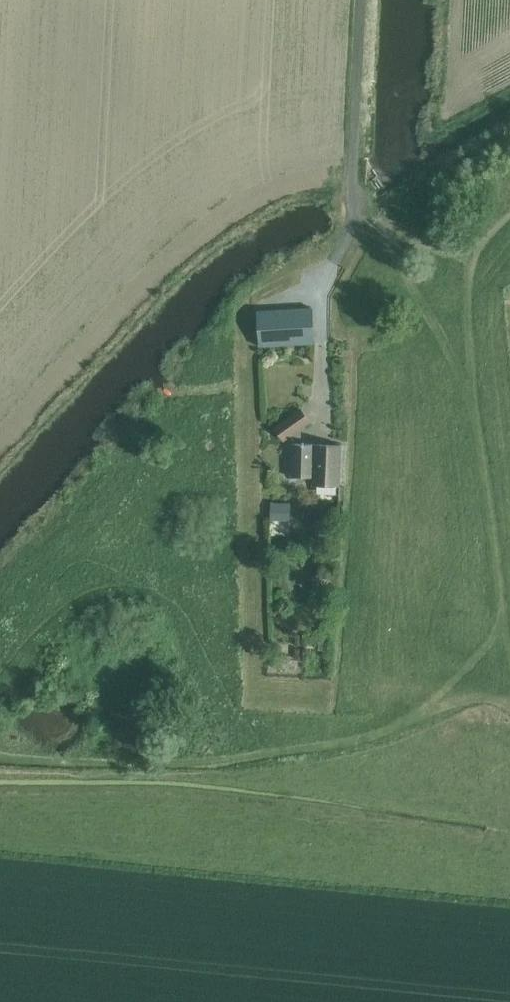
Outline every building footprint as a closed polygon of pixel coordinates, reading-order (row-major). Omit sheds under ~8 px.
[(282,310),(258,311),(260,347),(314,344),(312,309),(301,309),(294,309),(288,310),(282,310)] [(276,427),(285,441),(310,423),(301,409),(276,427)] [(341,445),(325,444),(293,443),(292,477),(323,478),(323,486),(339,487),(341,445)] [(270,502),(270,520),(290,521),(291,503),(270,502)]
